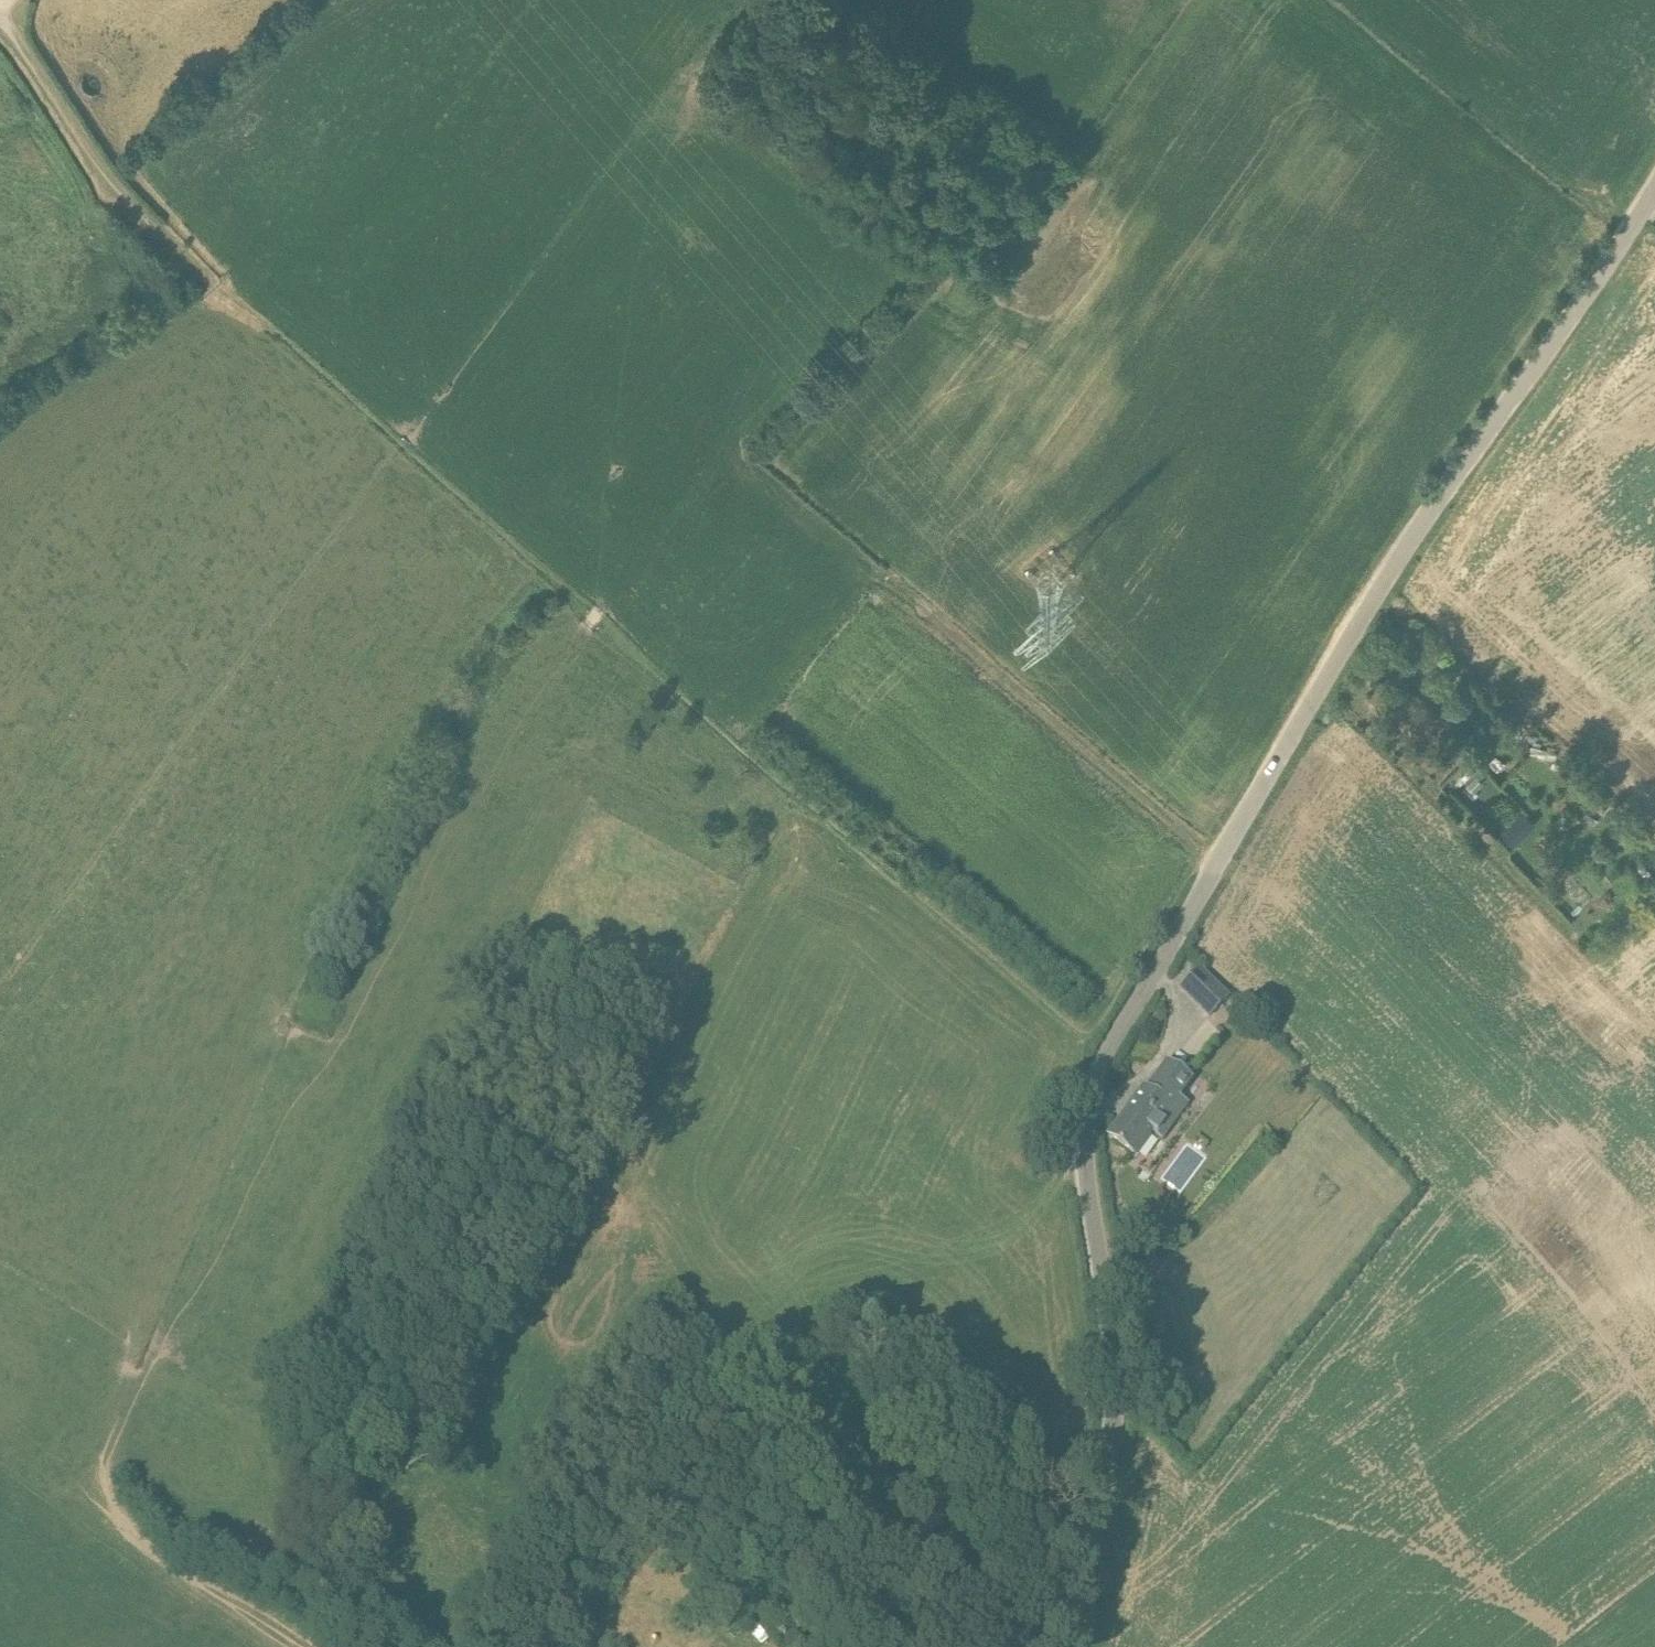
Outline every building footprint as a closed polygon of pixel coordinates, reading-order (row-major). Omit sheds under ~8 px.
[(1565,814),(1555,824),(1564,833),(1574,823),(1565,814)] [(1604,864),(1610,857),(1598,847),(1592,854),(1604,864)] [(1210,1017),(1229,998),(1201,969),(1182,988),(1210,1017)] [(1178,1096),(1191,1078),(1170,1062),(1149,1090),(1147,1088),(1110,1139),(1133,1157),(1161,1121),(1170,1128),(1188,1103),(1178,1096)]
